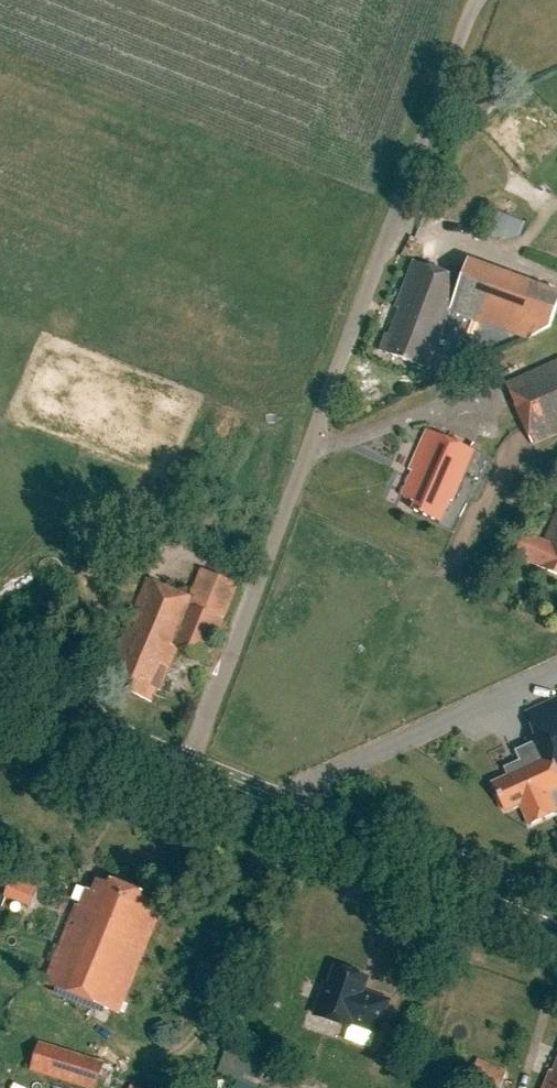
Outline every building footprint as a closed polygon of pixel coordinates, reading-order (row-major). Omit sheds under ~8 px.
[(525,242),(532,221),(493,208),(485,229),(525,242)] [(380,352),(428,371),(451,312),(526,342),(550,330),(556,313),(556,301),(467,266),(461,281),(413,262),(395,309),(399,310),(389,336),(387,335),(380,352)] [(556,435),(556,360),(505,384),(533,446),(556,435)] [(402,498),(416,504),(412,511),(440,523),(449,502),(452,503),(465,473),(479,479),(488,458),(427,431),(409,471),(413,473),(402,498)] [(516,557),(556,576),(556,514),(543,543),(526,535),(516,557)] [(122,661),(111,686),(151,704),(157,691),(160,692),(179,649),(207,661),(239,585),(202,569),(190,597),(147,579),(114,657),(122,661)] [(526,714),(536,735),(526,740),(538,764),(493,784),(505,812),(520,805),(530,825),(556,813),(546,790),(556,785),(556,700),(526,714)] [(141,898),(143,894),(112,881),(110,885),(97,880),(92,892),(87,890),(80,907),(76,906),(44,985),(119,1015),(163,907),(141,898)] [(23,893),(16,912),(32,918),(39,898),(23,893)] [(362,992),(366,980),(336,969),(329,987),(325,986),(315,1015),(349,1027),(351,1024),(378,1033),(389,1002),(362,992)] [(123,1068),(67,1041),(55,1064),(104,1087),(113,1087),(123,1068)] [(240,1087),(265,1087),(274,1062),(251,1055),(240,1087)] [(478,1059),(467,1085),(474,1087),(501,1087),(507,1071),(478,1059)] [(544,1087),(556,1087),(556,1063),(553,1073),(550,1072),(544,1087)]
